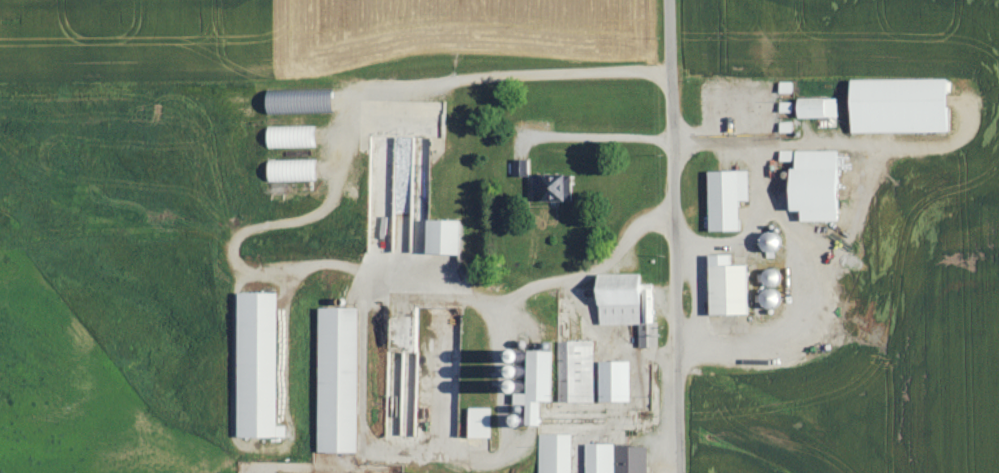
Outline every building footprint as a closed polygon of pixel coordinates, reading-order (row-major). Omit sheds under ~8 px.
[(853,135),(950,134),(949,81),(852,82),(853,135)] [(333,114),(333,95),(268,96),(268,115),(333,114)] [(799,119),(838,119),(838,100),(799,100),(799,119)] [(317,127),(268,128),(269,149),(317,148),(317,127)] [(801,223),(840,223),(839,152),(797,152),(797,171),(792,171),(792,213),(801,213),(801,223)] [(317,160),(269,161),(269,182),(318,181),(317,160)] [(529,160),(513,160),(513,177),(528,178),(529,160)] [(750,173),(709,173),(710,234),(741,233),(740,203),(750,203),(750,173)] [(532,176),(532,203),(573,203),(574,177),(532,176)] [(461,222),(428,223),(428,256),(461,255),(461,222)] [(710,257),(711,317),(749,317),(748,267),(732,267),(732,256),(710,257)] [(600,276),(601,325),(639,324),(640,347),(656,347),(655,288),(641,288),(641,276),(600,276)] [(238,437),(286,438),(286,426),(278,426),(279,293),(239,292),(238,437)] [(319,453),(359,453),(358,308),(318,308),(319,453)] [(560,403),(595,402),(594,341),(559,342),(560,403)] [(554,351),(528,351),(528,366),(518,366),(518,404),(528,404),(527,425),(541,425),(542,401),(553,402),(554,351)] [(599,401),(631,402),(631,361),(600,361),(599,401)] [(470,437),(491,438),(491,408),(470,407),(470,437)] [(572,434),(540,434),(539,472),(572,472),(572,434)] [(647,445),(586,445),(586,472),(647,472),(647,445)]
